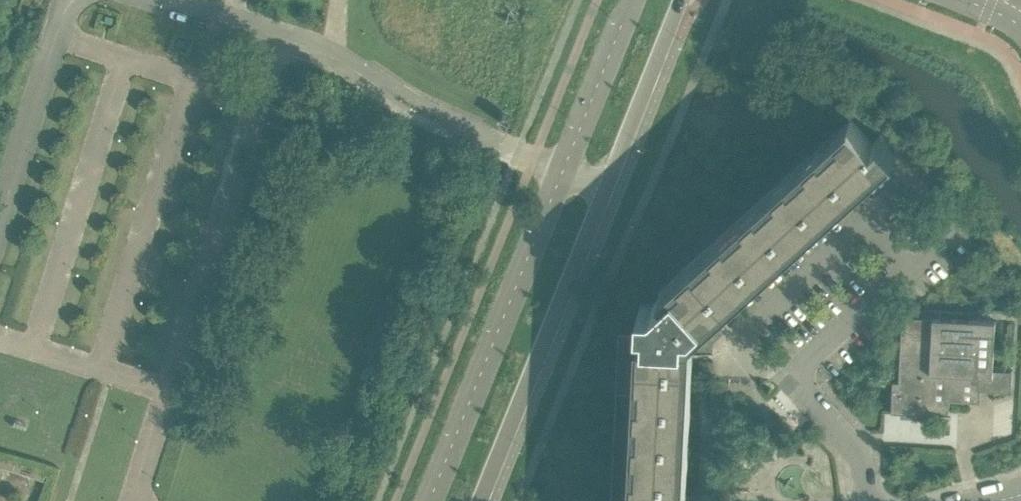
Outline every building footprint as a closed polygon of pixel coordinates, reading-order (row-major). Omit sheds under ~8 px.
[(691,374),(692,358),(692,353),(693,337),(695,334),(696,326),(693,324),(700,317),(704,321),(706,319),(711,315),(716,311),(728,300),(842,197),(854,186),(858,183),(874,168),(885,159),(894,151),(878,134),(872,140),(850,116),(837,127),(832,122),(824,112),(655,265),(669,280),(659,289),(663,293),(651,304),(639,303),(638,322),(645,322),(645,333),(618,332),(610,500),(685,500),(691,374)] [(992,368),(995,324),(995,320),(969,319),(969,312),(907,308),(906,316),(902,315),(899,381),(893,381),(891,412),(904,412),(904,409),(949,411),(949,400),(980,401),(980,389),(1011,391),(1012,369),(992,368)]
